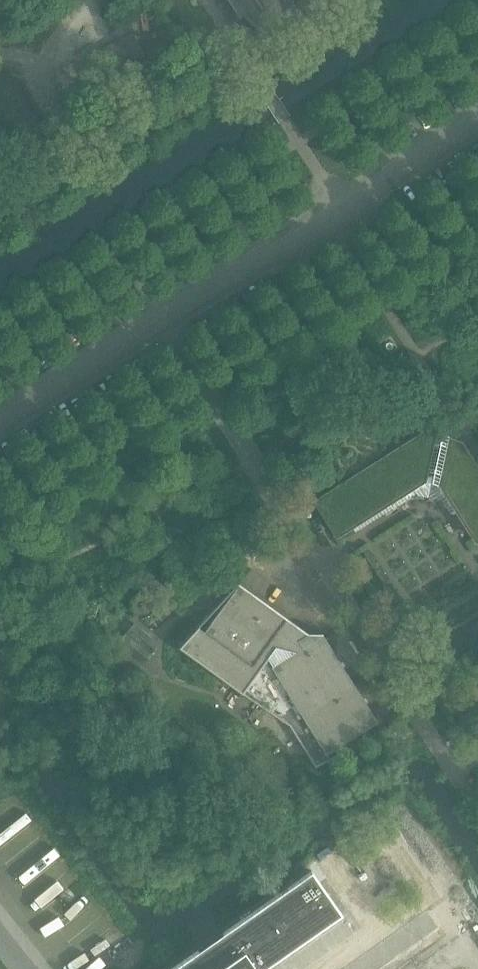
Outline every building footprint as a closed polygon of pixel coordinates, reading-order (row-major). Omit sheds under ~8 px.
[(247,15),(260,27),(266,37),(299,17),(294,0),(238,0),(247,15)] [(465,451),(461,444),(441,439),(431,437),(423,435),(316,503),(336,534),(382,505),(388,515),(418,496),(440,501),(449,515),(458,509),(477,540),(477,471),(470,459),(465,451)] [(197,627),(182,648),(288,725),(316,770),(344,752),(340,745),(377,722),(322,635),(313,641),(287,621),(287,620),(239,585),(234,592),(230,589),(216,608),(220,611),(204,632),(197,627)] [(199,950),(171,968),(263,968),(342,914),(311,871),(222,933),(221,931),(217,932),(213,934),(210,936),(207,938),(205,940),(202,942),(200,944),(197,948),(199,950)]
